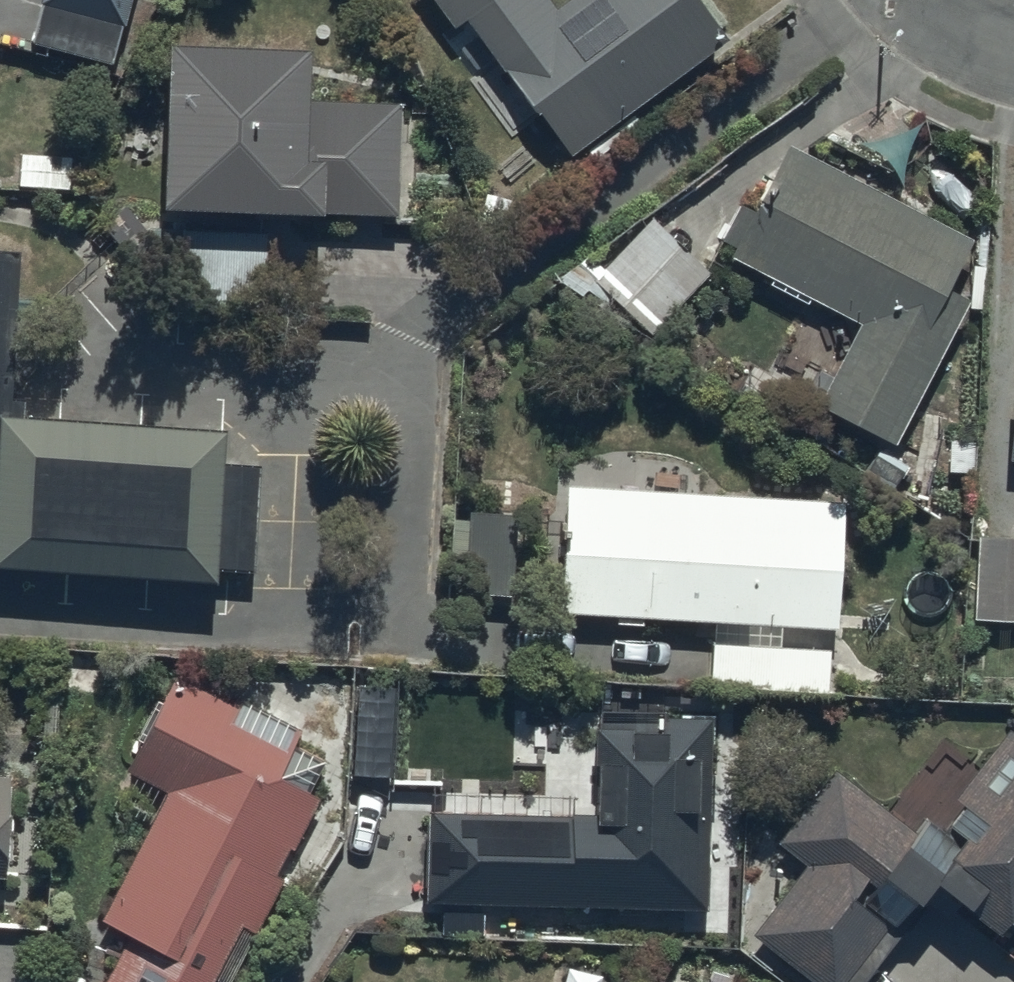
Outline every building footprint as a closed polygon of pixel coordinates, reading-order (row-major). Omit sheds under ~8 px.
[(26,42),(118,64),(133,0),(36,0),(26,42)] [(454,28),(467,18),(570,158),(728,41),(698,0),(569,0),(556,9),(549,0),(434,0),(454,28)] [(309,102),(311,49),(171,44),(165,210),(399,219),(403,106),(309,102)] [(730,239),(726,250),(859,317),(819,395),(892,435),(966,295),(944,283),(972,233),(790,134),(756,197),(739,188),(716,231),(730,239)] [(74,155),(15,152),(13,186),(72,189),(74,155)] [(650,327),(700,259),(647,212),(600,264),(585,251),(556,278),(587,301),(597,288),(650,327)] [(269,227),(143,224),(143,246),(186,247),(185,301),(267,303),(269,227)] [(224,422),(9,408),(19,251),(0,250),(0,577),(216,591),(217,574),(252,576),(260,467),(221,465),(224,422)] [(708,679),(827,684),(829,643),(779,642),(779,618),(834,621),(842,496),(565,478),(557,607),(745,616),(745,638),(710,638),(708,679)] [(463,506),(459,585),(514,588),(518,509),(463,506)] [(972,616),(1013,616),(1013,530),(975,529),(972,616)] [(171,673),(124,770),(157,785),(98,916),(125,928),(100,981),(206,981),(238,917),(261,930),(287,874),(275,868),(288,840),(295,843),(320,788),(277,768),(294,729),(171,673)] [(425,802),(424,896),(710,900),(713,710),(594,708),(592,805),(425,802)] [(775,838),(801,862),(752,925),(821,981),(858,981),(938,883),(997,930),(1002,925),(1013,934),(1013,723),(950,792),(958,799),(939,820),(926,808),(912,824),(842,759),(775,838)] [(4,869),(9,768),(0,768),(0,868),(4,869)]
